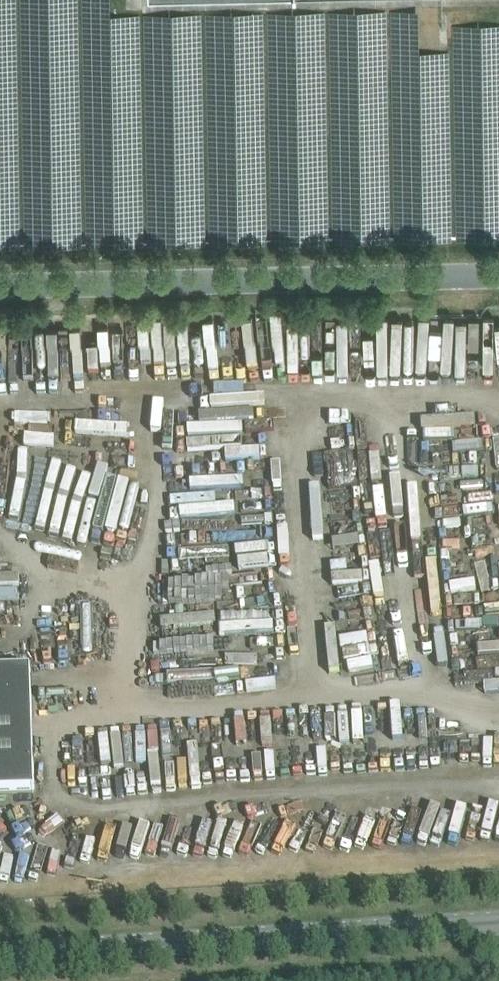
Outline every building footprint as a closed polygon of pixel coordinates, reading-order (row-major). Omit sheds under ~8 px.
[(0,670),(0,792),(35,791),(31,669),(0,670)]
